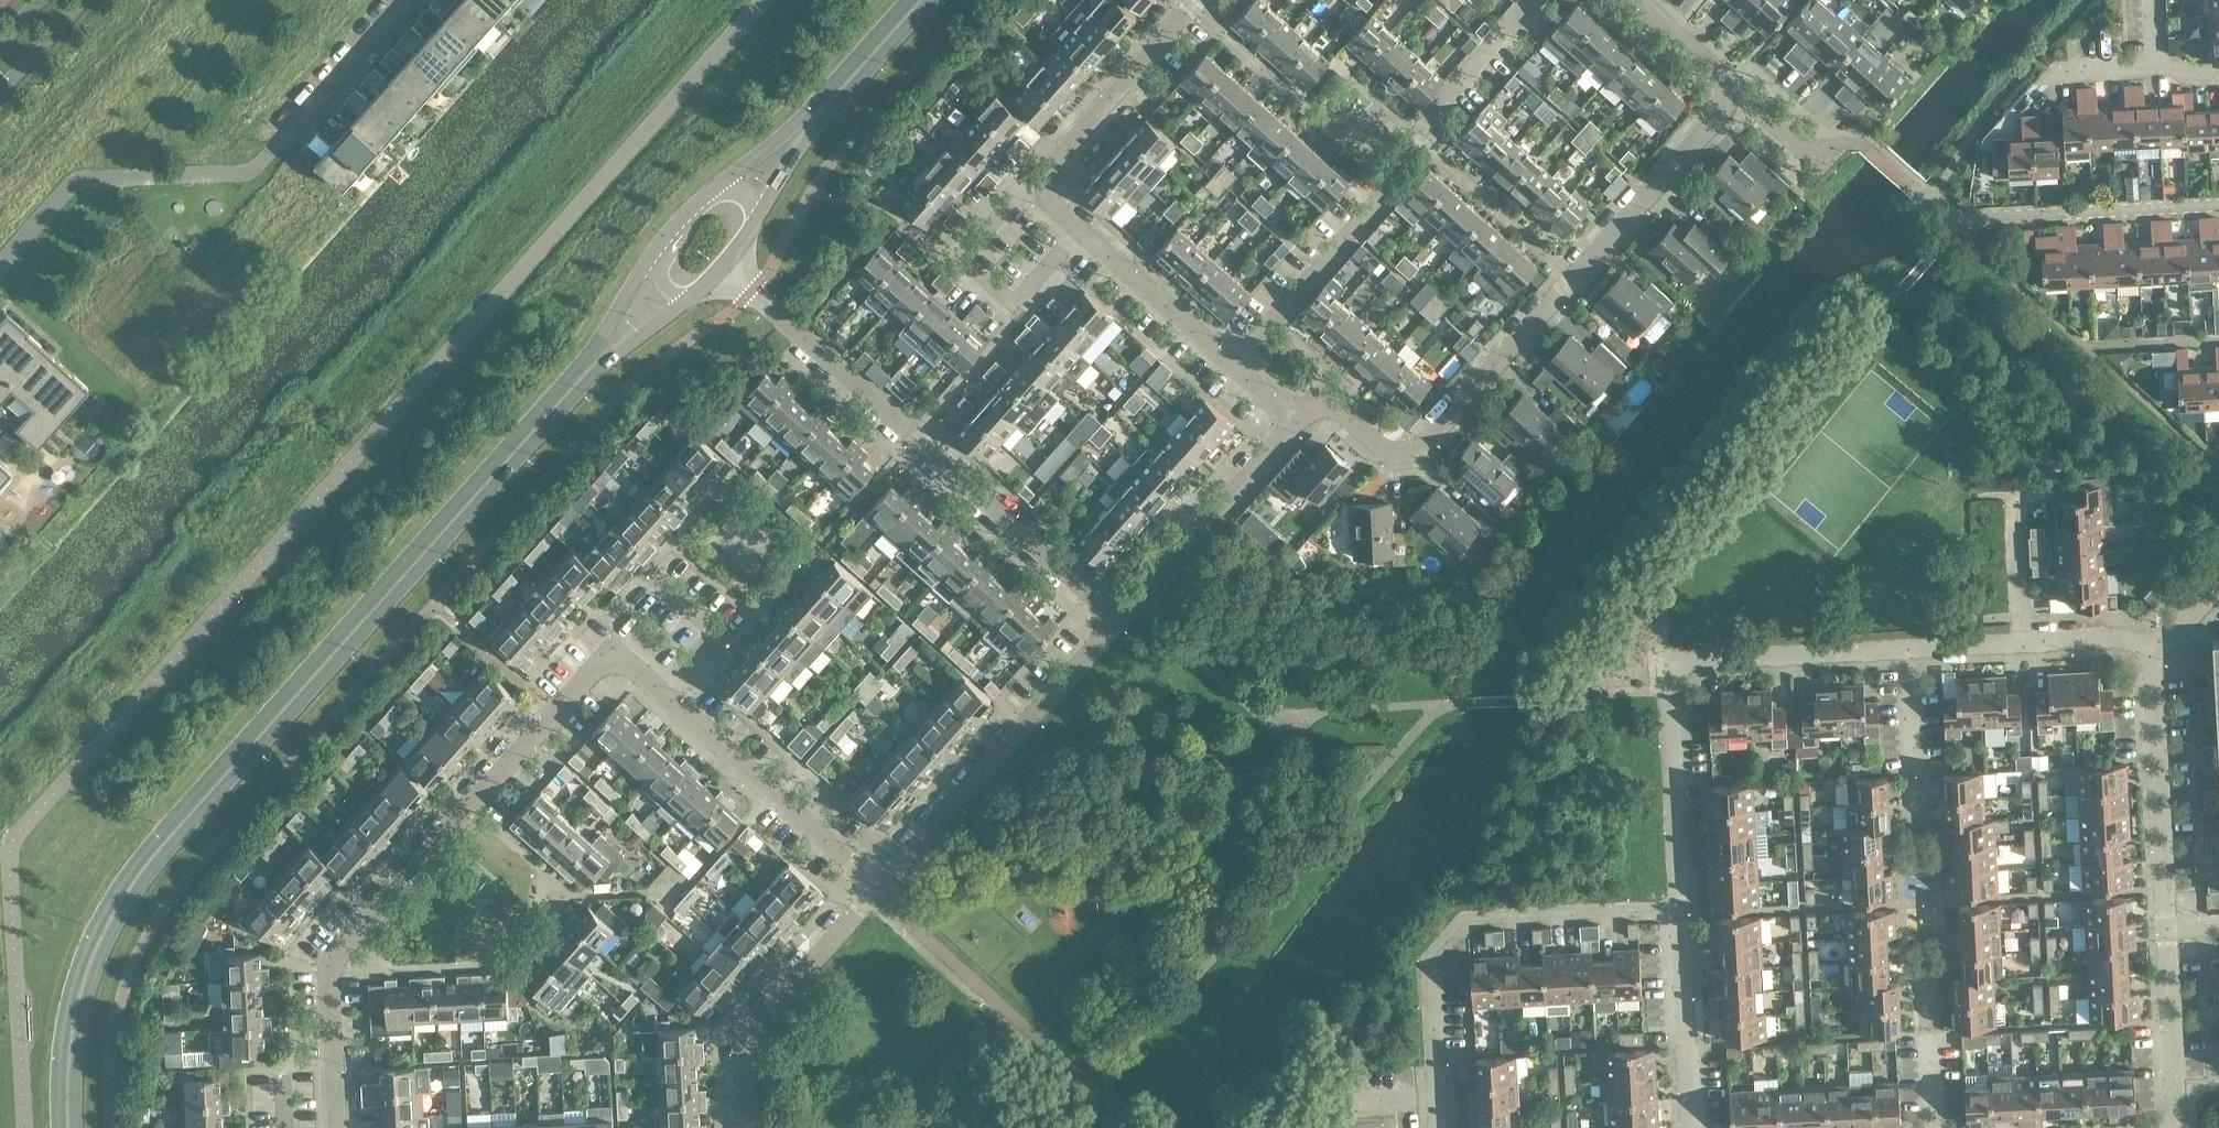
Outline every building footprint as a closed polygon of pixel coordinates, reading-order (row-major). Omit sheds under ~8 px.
[(469,0),(460,0),(446,16),(475,42),(493,21),(469,0)] [(511,0),(469,0),(493,21),(511,1),(511,0)] [(1117,0),(1082,0),(1081,1),(1119,35),(1136,16),(1117,0)] [(1140,11),(1150,0),(1128,0),(1140,11)] [(1232,24),(1250,40),(1276,12),(1262,0),(1253,0),(1232,24)] [(1373,3),(1370,0),(1356,0),(1366,10),(1373,3)] [(1462,0),(1450,0),(1446,4),(1453,11),(1463,0),(1462,0)] [(1736,0),(1720,17),(1730,26),(1754,0),(1735,0),(1736,0)] [(1730,26),(1741,35),(1756,18),(1760,23),(1761,29),(1767,34),(1796,2),(1793,0),(1754,0),(1730,26)] [(1786,24),(1792,30),(1798,30),(1803,34),(1787,51),(1798,60),(1843,10),(1840,7),(1836,12),(1823,0),(1807,0),(1786,24)] [(1969,13),(1981,0),(1955,0),(1969,13)] [(2211,13),(2218,13),(2218,0),(2210,0),(2211,13)] [(1119,35),(1081,1),(1065,19),(1103,53),(1119,35)] [(1433,19),(1441,9),(1435,3),(1426,13),(1433,19)] [(1561,58),(1596,20),(1577,3),(1543,41),(1561,58)] [(1440,26),(1449,16),(1441,9),(1433,19),(1440,26)] [(1843,10),(1798,60),(1808,69),(1823,52),(1828,56),(1828,62),(1834,67),(1863,35),(1841,16),(1845,12),(1843,10)] [(1920,19),(1911,11),(1906,17),(1914,26),(1920,19)] [(1276,12),(1250,40),(1268,56),(1293,28),(1276,12)] [(1358,30),(1367,19),(1360,13),(1350,23),(1358,30)] [(2211,13),(2200,14),(2201,37),(2218,36),(2218,13),(2211,13)] [(1365,59),(1390,30),(1372,14),(1367,19),(1358,30),(1346,42),(1365,59)] [(475,42),(446,16),(427,37),(456,62),(475,42)] [(1103,53),(1065,19),(1049,37),(1059,45),(1087,71),(1103,53)] [(1484,20),(1475,30),(1482,37),(1492,26),(1484,20)] [(1588,64),(1613,36),(1596,20),(1561,58),(1579,74),(1588,64)] [(1924,35),(1914,26),(1905,35),(1916,44),(1924,35)] [(1293,28),(1268,56),(1286,72),(1311,44),(1293,28)] [(1390,30),(1365,59),(1383,75),(1408,46),(1390,30)] [(1461,46),(1468,52),(1478,42),(1470,35),(1461,46)] [(1863,35),(1834,67),(1839,72),(1846,72),(1850,76),(1835,93),(1845,102),(1890,52),(1888,50),(1884,54),(1863,35)] [(1613,36),(1588,64),(1606,80),(1631,52),(1630,51),(1632,48),(1627,44),(1625,46),(1613,36)] [(456,62),(427,37),(409,57),(438,83),(456,62)] [(1004,47),(993,37),(987,45),(997,54),(1004,47)] [(1311,44),(1286,72),(1305,89),(1330,61),(1311,44)] [(997,54),(987,45),(981,52),(991,61),(997,54)] [(1087,71),(1059,45),(1043,63),(1071,88),(1087,71)] [(1408,46),(1383,75),(1400,91),(1426,62),(1408,46)] [(1206,52),(1181,81),(1199,97),(1224,69),(1206,52)] [(1631,52),(1606,80),(1623,96),(1649,67),(1631,52)] [(1890,52),(1845,102),(1855,111),(1870,94),(1875,98),(1875,105),(1882,110),(1910,78),(1889,59),(1893,54),(1890,52)] [(438,83),(409,57),(391,78),(419,104),(438,83)] [(1527,58),(1518,69),(1525,75),(1535,65),(1527,58)] [(1426,62),(1400,91),(1419,107),(1444,79),(1426,62)] [(1043,63),(1027,81),(1055,106),(1071,88),(1043,63)] [(1649,67),(1623,96),(1641,112),(1667,83),(1649,67)] [(1224,69),(1199,97),(1217,113),(1242,85),(1224,69)] [(1521,80),(1514,74),(1504,84),(1511,91),(1521,80)] [(419,104),(391,78),(372,99),(401,124),(419,104)] [(1055,106),(1027,81),(1011,99),(1039,125),(1055,106)] [(1667,83),(1641,112),(1660,128),(1685,100),(1667,83)] [(1242,85),(1217,113),(1235,129),(1260,101),(1242,85)] [(1555,102),(1564,91),(1557,85),(1548,95),(1555,102)] [(2144,85),(2134,86),(2137,144),(2161,142),(2159,103),(2145,103),(2144,85)] [(2125,105),(2111,105),(2113,145),(2137,144),(2134,86),(2124,86),(2125,105)] [(2090,157),(2089,146),(2086,88),(2076,89),(2077,107),(2062,108),(2065,159),(2090,157)] [(2096,88),(2086,88),(2089,146),(2113,145),(2111,105),(2097,106),(2096,88)] [(1571,98),(1564,91),(1555,102),(1562,108),(1571,98)] [(2192,92),(2182,93),(2185,148),(2210,147),(2207,110),(2193,111),(2192,92)] [(2172,102),(2159,103),(2161,142),(2162,155),(2186,154),(2185,148),(2182,93),(2172,93),(2172,102)] [(997,94),(980,113),(1008,138),(1025,120),(997,94)] [(401,124),(372,99),(354,119),(383,145),(401,124)] [(1541,117),(1551,107),(1543,100),(1534,111),(1541,117)] [(1260,101),(1235,129),(1252,145),(1278,117),(1260,101)] [(1473,156),(1499,128),(1508,118),(1489,101),(1455,139),(1473,156)] [(1151,114),(1158,120),(1168,110),(1161,103),(1160,103),(1151,114)] [(1548,123),(1558,113),(1551,107),(1541,117),(1548,123)] [(2207,110),(2210,147),(2210,155),(2218,155),(2218,109),(2207,110)] [(1008,138),(980,113),(964,130),(992,156),(1008,138)] [(2041,115),(2031,116),(2034,174),(2059,173),(2057,133),(2042,134),(2041,115)] [(2007,136),(2007,138),(1993,139),(1994,152),(1992,152),(1993,176),(2034,174),(2031,116),(2021,116),(2022,135),(2007,136)] [(1270,161),(1296,133),(1278,117),(1252,145),(1247,152),(1264,167),(1270,161)] [(383,145),(354,119),(335,140),(364,166),(383,145)] [(1175,144),(1146,119),(1130,138),(1158,163),(1175,144)] [(1588,136),(1597,126),(1591,120),(1584,128),(1581,130),(1588,136)] [(1604,132),(1597,126),(1588,136),(1595,142),(1604,132)] [(1499,128),(1473,156),(1491,172),(1517,144),(1499,128)] [(1187,146),(1197,136),(1190,129),(1180,140),(1187,146)] [(992,156),(964,130),(948,148),(976,174),(992,156)] [(1579,146),(1588,136),(1581,130),(1572,140),(1579,146)] [(1296,133),(1270,161),(1288,177),(1313,149),(1296,133)] [(1024,152),(1030,145),(1020,136),(1013,143),(1024,152)] [(1187,146),(1194,152),(1204,142),(1197,136),(1187,146)] [(1593,144),(1595,142),(1588,136),(1579,146),(1586,152),(1593,144)] [(1167,171),(1130,138),(1114,155),(1151,189),(1167,171)] [(364,166),(335,140),(316,162),(345,188),(364,166)] [(1024,152),(1013,143),(1007,150),(1018,159),(1024,152)] [(1517,144),(1491,172),(1509,188),(1534,160),(1517,144)] [(948,148),(932,166),(960,191),(976,174),(948,148)] [(1313,149),(1288,177),(1306,193),(1331,165),(1313,149)] [(1619,159),(1626,166),(1636,155),(1628,149),(1619,159)] [(1151,189),(1114,155),(1098,173),(1126,198),(1135,206),(1151,189)] [(1776,198),(1789,184),(1766,163),(1754,177),(1729,155),(1706,181),(1730,203),(1727,206),(1742,219),(1768,191),(1776,198)] [(1534,160),(1509,188),(1527,204),(1552,175),(1534,160)] [(1622,171),(1615,164),(1605,175),(1612,181),(1622,171)] [(1331,165),(1306,193),(1324,209),(1350,181),(1331,165)] [(932,166),(916,184),(945,209),(960,191),(932,166)] [(1422,213),(1448,185),(1429,168),(1395,206),(1414,223),(1422,213)] [(1221,181),(1227,187),(1237,176),(1230,170),(1221,181)] [(992,188),(998,181),(988,171),(982,178),(992,188)] [(1126,198),(1098,173),(1081,192),(1110,217),(1126,198)] [(1193,194),(1196,197),(1201,201),(1211,191),(1221,181),(1213,174),(1205,184),(1203,183),(1193,194)] [(1552,175),(1527,204),(1544,220),(1570,191),(1552,175)] [(992,188),(982,178),(975,185),(986,195),(992,188)] [(1221,181),(1211,191),(1218,197),(1227,187),(1221,181)] [(2163,198),(2175,197),(2174,183),(2162,184),(2163,198)] [(928,228),(945,209),(916,184),(899,202),(928,228)] [(1466,201),(1448,185),(1422,213),(1440,229),(1466,201)] [(2127,199),(2140,199),(2140,186),(2127,186),(2127,199)] [(1570,191),(1544,220),(1563,236),(1588,208),(1570,191)] [(1258,210),(1268,199),(1261,193),(1251,204),(1258,210)] [(1180,215),(1186,207),(1176,198),(1169,205),(1180,215)] [(1258,210),(1265,216),(1275,206),(1268,199),(1258,210)] [(1466,201),(1440,229),(1458,245),(1483,216),(1466,201)] [(1180,215),(1169,205),(1163,212),(1174,221),(1180,215)] [(960,223),(967,216),(956,207),(950,214),(960,223)] [(1245,225),(1254,215),(1247,208),(1238,219),(1245,225)] [(960,223),(950,214),(943,221),(954,230),(960,223)] [(1252,232),(1261,221),(1254,215),(1245,225),(1252,232)] [(1476,261),(1501,232),(1483,216),(1458,245),(1449,255),(1467,271),(1476,261)] [(2218,217),(2209,218),(2212,276),(2218,276),(2218,224),(2218,217)] [(2209,218),(2199,218),(2200,237),(2186,238),(2188,277),(2212,276),(2209,218)] [(1728,255),(1718,245),(1726,235),(1708,219),(1699,229),(1694,224),(1685,234),(1674,224),(1652,248),(1688,280),(1707,258),(1717,267),(1728,255)] [(2161,220),(2151,221),(2152,239),(2138,240),(2140,280),(2164,278),(2161,220)] [(2172,238),(2171,220),(2161,220),(2164,278),(2188,277),(2186,238),(2172,238)] [(2124,241),(2123,222),(2113,223),(2116,281),(2140,280),(2138,240),(2124,241)] [(2113,223),(2103,223),(2104,242),(2091,243),(2092,282),(2116,281),(2113,223)] [(1287,236),(1295,242),(1304,232),(1297,225),(1287,236)] [(2066,225),(2056,226),(2056,234),(2035,236),(2036,247),(2042,247),(2043,267),(2038,268),(2034,271),(2035,278),(2039,281),(2044,281),(2044,285),(2068,284),(2066,225)] [(2076,243),(2076,225),(2066,225),(2068,284),(2092,282),(2091,243),(2076,243)] [(1178,227),(1152,255),(1171,272),(1196,244),(1178,227)] [(1383,235),(1375,228),(1366,239),(1373,245),(1383,235)] [(1501,232),(1476,261),(1481,265),(1472,275),(1485,286),(1519,248),(1501,232)] [(1143,234),(1137,241),(1147,251),(1154,244),(1143,234)] [(903,256),(913,245),(906,239),(896,250),(903,256)] [(1274,251),(1281,258),(1290,247),(1283,241),(1274,251)] [(1196,244),(1171,272),(1189,288),(1214,259),(1196,244)] [(1359,261),(1369,250),(1362,244),(1352,254),(1359,261)] [(879,245),(854,274),(872,290),(898,262),(879,245)] [(910,262),(920,252),(913,245),(903,256),(910,262)] [(1519,248),(1485,286),(1503,303),(1537,265),(1519,248)] [(1402,271),(1412,260),(1405,254),(1396,265),(1402,271)] [(1214,259),(1189,288),(1206,304),(1232,275),(1214,259)] [(1419,267),(1412,260),(1402,271),(1410,278),(1419,267)] [(883,314),(890,306),(915,278),(898,262),(872,290),(865,298),(883,314)] [(1389,286),(1398,276),(1391,270),(1382,280),(1389,286)] [(938,288),(948,278),(941,272),(931,282),(938,288)] [(1664,313),(1674,302),(1651,281),(1642,292),(1622,274),(1599,300),(1635,333),(1657,308),(1664,313)] [(1232,275),(1206,304),(1225,320),(1251,292),(1232,275)] [(1317,331),(1342,302),(1337,297),(1346,287),(1333,276),(1324,286),(1298,314),(1317,331)] [(1396,293),(1405,283),(1398,276),(1389,286),(1396,293)] [(915,278),(890,306),(908,322),(933,294),(915,278)] [(945,295),(955,284),(948,278),(938,288),(945,295)] [(1436,305),(1445,295),(1438,288),(1429,299),(1436,305)] [(1113,317),(1085,292),(1069,310),(1097,336),(1113,317)] [(908,322),(925,338),(951,310),(933,294),(908,322)] [(1452,301),(1445,295),(1436,305),(1442,312),(1452,301)] [(1057,313),(1063,306),(1053,296),(1047,304),(1057,313)] [(1427,315),(1436,305),(1429,299),(1420,309),(1427,315)] [(1342,302),(1317,331),(1335,346),(1360,318),(1342,302)] [(974,320),(983,309),(976,303),(967,313),(974,320)] [(1440,314),(1442,312),(1436,305),(1427,315),(1434,321),(1440,314)] [(981,326),(990,316),(983,309),(974,320),(981,326)] [(943,354),(968,326),(951,310),(925,338),(917,348),(935,363),(943,354)] [(1097,336),(1069,310),(1053,328),(1081,353),(1097,336)] [(36,445),(88,387),(3,312),(0,315),(0,413),(36,445)] [(1360,318),(1335,346),(1352,362),(1378,334),(1360,318)] [(1476,318),(1467,329),(1474,335),(1484,325),(1476,318)] [(2178,333),(2191,332),(2191,322),(2177,322),(2178,333)] [(1032,341),(1038,334),(1027,325),(1021,332),(1032,341)] [(968,326),(943,354),(962,371),(987,343),(968,326)] [(1081,353),(1053,328),(1037,346),(1065,371),(1075,380),(1091,363),(1081,353)] [(1032,341),(1021,332),(1015,339),(1025,348),(1032,341)] [(1378,334),(1352,362),(1370,378),(1396,350),(1378,334)] [(1470,340),(1462,334),(1453,344),(1460,351),(1470,340)] [(1615,378),(1627,365),(1604,344),(1592,357),(1574,341),(1551,367),(1590,402),(1612,377),(1615,378)] [(1065,371),(1037,346),(1021,363),(1049,389),(1065,371)] [(2216,346),(2217,365),(2202,366),(2205,405),(2218,405),(2218,346),(2216,346)] [(1157,356),(1146,347),(1140,354),(1150,364),(1157,356)] [(2188,366),(2187,348),(2176,348),(2179,407),(2205,405),(2202,366),(2188,366)] [(1396,350),(1370,378),(1388,394),(1413,366),(1396,350)] [(888,366),(895,373),(901,366),(894,359),(888,366)] [(1000,376),(1006,369),(996,360),(990,367),(1000,376)] [(1162,361),(1155,368),(1166,377),(1172,370),(1162,361)] [(1049,389),(1021,363),(1005,381),(1044,416),(1059,398),(1049,389)] [(1413,366),(1388,394),(1407,411),(1432,382),(1413,366)] [(1000,376),(990,367),(983,374),(994,383),(1000,376)] [(740,401),(758,418),(789,382),(782,376),(776,381),(766,372),(740,401)] [(1044,416),(1005,381),(989,399),(1018,424),(1028,433),(1044,416)] [(789,382),(758,418),(776,433),(802,404),(792,396),(798,390),(789,382)] [(1566,445),(1582,426),(1558,405),(1547,416),(1522,394),(1500,419),(1539,454),(1556,436),(1566,445)] [(968,412),(975,404),(964,395),(958,402),(968,412)] [(1018,424),(989,399),(973,416),(1002,442),(1018,424)] [(1205,400),(1189,418),(1217,443),(1234,425),(1205,400)] [(802,404),(776,433),(794,449),(825,414),(817,407),(812,413),(802,404)] [(1093,408),(1035,465),(1046,476),(1091,433),(1101,443),(1114,430),(1093,408)] [(662,419),(655,412),(646,423),(653,429),(662,419)] [(825,414),(794,449),(811,465),(837,436),(828,428),(833,422),(825,414)] [(1002,442),(973,416),(957,435),(985,460),(1002,442)] [(1217,443),(1189,418),(1173,436),(1201,461),(1217,443)] [(653,429),(646,423),(636,433),(644,439),(653,429)] [(695,434),(679,452),(714,483),(720,476),(715,471),(724,460),(695,434)] [(837,436),(811,465),(829,481),(861,446),(852,439),(847,445),(837,436)] [(1201,461),(1173,436),(1157,453),(1185,479),(1201,461)] [(1511,450),(1502,461),(1474,437),(1462,450),(1468,456),(1456,469),(1496,504),(1519,478),(1529,487),(1540,475),(1511,450)] [(725,454),(732,447),(722,438),(715,445),(725,454)] [(1306,466),(1293,455),(1269,482),(1291,502),(1304,487),(1319,501),(1351,466),(1326,444),(1306,466)] [(861,446),(829,481),(848,498),(874,469),(863,459),(868,453),(861,446)] [(1185,479),(1157,453),(1149,446),(1133,464),(1141,471),(1169,497),(1185,479)] [(725,454),(736,463),(742,456),(732,447),(725,454)] [(622,466),(631,455),(624,448),(614,459),(622,466)] [(679,452),(663,470),(692,496),(700,486),(706,492),(714,483),(679,452)] [(612,476),(622,466),(614,459),(605,469),(612,476)] [(1169,497),(1141,471),(1133,464),(1132,463),(1116,480),(1125,489),(1154,514),(1169,497)] [(13,475),(0,464),(0,490),(13,475)] [(761,486),(767,479),(757,469),(751,477),(761,486)] [(663,470),(647,488),(682,519),(689,511),(683,506),(692,496),(663,470)] [(761,486),(771,495),(778,488),(767,479),(761,486)] [(1154,514),(1125,489),(1116,480),(1108,489),(1117,498),(1109,507),(1134,529),(1138,532),(1141,529),(1154,514)] [(1025,483),(1018,490),(1029,499),(1035,492),(1025,483)] [(590,500),(599,491),(592,484),(583,494),(590,500)] [(2110,484),(2071,486),(2072,499),(2053,500),(2055,525),(2103,522),(2102,500),(2111,500),(2110,484)] [(866,514),(882,529),(884,530),(885,529),(915,496),(907,488),(902,494),(892,485),(866,514)] [(647,488),(631,506),(660,532),(668,522),(674,527),(682,519),(647,488)] [(1415,516),(1430,529),(1454,551),(1477,525),(1486,533),(1497,520),(1471,497),(1460,509),(1438,489),(1415,516)] [(581,510),(590,500),(583,494),(574,504),(581,510)] [(915,496),(885,529),(884,530),(902,546),(928,517),(918,509),(923,503),(915,496)] [(1051,506),(1040,496),(1034,504),(1044,513),(1051,506)] [(797,517),(803,510),(793,501),(786,508),(797,517)] [(1353,504),(1354,529),(1355,557),(1392,555),(1393,564),(1407,563),(1406,530),(1392,531),(1391,503),(1353,504)] [(631,506),(615,523),(650,555),(657,547),(651,541),(660,532),(631,506)] [(1134,529),(1109,507),(1094,524),(1098,529),(1122,550),(1138,532),(1134,529)] [(576,514),(569,508),(551,529),(558,535),(564,529),(576,514)] [(797,517),(807,526),(813,519),(803,510),(797,517)] [(1234,520),(1244,529),(1245,530),(1254,520),(1243,511),(1234,520)] [(914,568),(951,527),(943,520),(938,526),(928,517),(902,546),(896,552),(914,568)] [(2103,522),(2055,525),(2056,549),(2105,546),(2103,522)] [(615,523),(610,529),(599,541),(628,567),(637,557),(643,563),(650,555),(615,523)] [(1098,529),(1094,524),(1077,543),(1105,568),(1122,550),(1098,529)] [(2045,536),(2045,526),(2030,527),(2030,536),(2045,536)] [(932,584),(963,549),(954,541),(959,535),(951,527),(914,568),(932,584)] [(1306,572),(1327,550),(1312,535),(1290,556),(1306,572)] [(534,547),(541,554),(550,543),(543,537),(534,547)] [(572,547),(571,548),(618,590),(625,582),(619,577),(628,567),(599,541),(584,558),(572,547)] [(2105,546),(2056,549),(2057,573),(2106,570),(2105,546)] [(534,547),(525,557),(532,564),(541,554),(534,547)] [(571,548),(555,566),(590,597),(597,590),(591,584),(599,575),(617,591),(618,590),(571,548)] [(950,600),(987,559),(979,552),(973,558),(963,549),(932,584),(950,600)] [(851,567),(858,559),(847,550),(841,557),(851,567)] [(851,567),(862,576),(868,569),(858,559),(851,567)] [(973,610),(999,581),(989,573),(995,567),(987,559),(950,600),(968,616),(973,610)] [(865,586),(836,560),(826,570),(820,565),(813,573),(857,612),(873,593),(865,586)] [(2033,575),(2048,574),(2047,564),(2032,565),(2033,575)] [(555,566),(539,584),(568,610),(577,600),(583,606),(590,597),(555,566)] [(2106,570),(2057,573),(2059,598),(2077,597),(2078,610),(2117,608),(2116,592),(2107,593),(2106,570)] [(519,579),(512,572),(502,583),(509,589),(519,579)] [(857,612),(813,573),(806,581),(812,586),(803,596),(841,629),(857,612)] [(999,581),(973,610),(991,626),(1022,591),(1014,584),(1009,590),(999,581)] [(883,582),(876,589),(887,599),(893,591),(883,582)] [(509,589),(502,583),(493,593),(500,599),(509,589)] [(539,584),(523,602),(558,633),(565,625),(559,620),(568,610),(539,584)] [(893,591),(887,599),(897,608),(904,600),(893,591)] [(1022,591),(991,626),(983,635),(1001,650),(1009,642),(1035,613),(1025,604),(1030,598),(1022,591)] [(841,629),(803,596),(794,606),(788,601),(781,609),(825,647),(841,629)] [(523,602),(507,619),(536,646),(545,636),(551,641),(558,633),(523,602)] [(479,608),(470,619),(477,625),(486,615),(479,608)] [(825,647),(781,609),(774,617),(780,622),(771,632),(807,664),(809,665),(825,647)] [(1035,613),(1009,642),(1027,659),(1059,624),(1050,616),(1044,622),(1035,613)] [(919,614),(912,621),(923,631),(929,623),(919,614)] [(536,646),(507,619),(490,638),(525,669),(533,661),(527,655),(536,646)] [(929,623),(923,631),(933,640),(939,633),(929,623)] [(807,664),(771,632),(763,641),(757,636),(749,644),(791,682),(807,664)] [(898,648),(907,638),(900,632),(891,642),(898,648)] [(452,638),(443,649),(450,655),(460,645),(452,638)] [(2213,656),(2211,657),(2210,657),(2208,658),(2207,660),(2207,662),(2207,663),(2218,662),(2218,641),(2212,641),(2213,656)] [(898,648),(891,642),(881,653),(888,659),(898,648)] [(902,653),(909,660),(919,649),(912,643),(902,653)] [(791,682),(749,644),(742,652),(748,657),(739,667),(769,693),(784,676),(791,682)] [(954,646),(948,653),(968,672),(975,665),(954,646)] [(902,653),(893,663),(900,670),(909,660),(902,653)] [(2207,663),(2207,666),(2209,667),(2211,668),(2214,668),(2215,683),(2218,683),(2218,662),(2207,663)] [(419,675),(427,681),(436,671),(429,664),(419,675)] [(769,693),(739,667),(731,677),(725,672),(717,680),(752,712),(769,693)] [(485,668),(468,686),(498,713),(506,703),(512,708),(520,699),(485,668)] [(868,686),(877,676),(870,670),(861,680),(868,686)] [(2098,670),(2073,672),(2076,720),(2098,719),(2099,728),(2114,728),(2112,688),(2099,689),(2098,670)] [(2038,732),(2040,732),(2040,735),(2052,735),(2052,731),(2053,731),(2053,722),(2076,720),(2073,672),(2048,673),(2049,691),(2036,692),(2038,732)] [(962,673),(945,692),(980,723),(987,715),(981,710),(991,699),(962,673)] [(419,675),(410,685),(418,691),(427,681),(419,675)] [(2006,675),(1981,677),(1983,726),(2006,724),(2007,733),(2022,733),(2020,693),(2007,694),(2006,675)] [(868,686),(875,693),(884,682),(877,676),(868,686)] [(1957,697),(1943,697),(1945,737),(1961,736),(1961,727),(1983,726),(1981,677),(1955,678),(1957,697)] [(994,695),(1001,688),(990,679),(984,686),(994,695)] [(868,686),(861,680),(852,690),(859,697),(868,686)] [(1864,683),(1839,684),(1841,733),(1864,732),(1864,741),(1880,740),(1878,701),(1865,702),(1864,683)] [(1801,705),(1803,745),(1819,744),(1818,734),(1841,733),(1839,684),(1813,686),(1814,704),(1801,705)] [(498,713),(468,686),(452,704),(487,736),(495,728),(489,722),(498,713)] [(1771,688),(1746,689),(1749,738),(1772,737),(1772,746),(1788,745),(1785,706),(1772,706),(1771,688)] [(1722,709),(1709,710),(1711,750),(1727,749),(1726,740),(1749,738),(1746,689),(1721,691),(1722,709)] [(980,723),(945,692),(930,709),(959,735),(967,726),(973,731),(980,723)] [(2199,721),(2212,720),(2211,699),(2198,700),(2199,721)] [(404,706),(397,700),(388,710),(395,717),(404,706)] [(621,701),(593,732),(612,748),(635,723),(625,715),(630,709),(621,701)] [(834,720),(843,709),(836,703),(827,713),(834,720)] [(487,736),(452,704),(436,722),(466,748),(474,738),(480,744),(487,736)] [(959,735),(930,709),(914,727),(949,758),(956,751),(950,745),(959,735)] [(395,717),(388,710),(378,721),(385,727),(395,717)] [(834,720),(827,713),(817,724),(825,730),(834,720)] [(839,724),(846,730),(855,720),(848,714),(839,724)] [(436,722),(421,740),(455,771),(463,763),(457,758),(466,748),(436,722)] [(645,732),(635,723),(612,748),(630,764),(658,733),(650,726),(645,732)] [(839,724),(829,734),(837,741),(846,730),(839,724)] [(804,726),(788,744),(801,756),(818,738),(804,726)] [(949,758),(914,727),(898,745),(927,771),(935,761),(941,767),(949,758)] [(658,733),(630,764),(647,780),(670,755),(660,746),(666,740),(658,733)] [(421,740),(404,758),(433,784),(443,774),(449,779),(455,771),(421,740)] [(366,748),(359,742),(350,753),(357,759),(366,748)] [(836,754),(823,742),(806,760),(819,772),(836,754)] [(2201,765),(2214,765),(2213,744),(2200,745),(2201,765)] [(927,771),(898,745),(882,763),(917,794),(924,786),(918,781),(927,771)] [(569,760),(579,769),(586,762),(575,752),(569,760)] [(1796,752),(1788,752),(1783,752),(1784,767),(1786,767),(1787,769),(1795,768),(1795,766),(1797,766),(1796,752)] [(357,759),(350,753),(341,763),(348,769),(357,759)] [(2049,754),(2019,755),(2020,764),(2049,763),(2049,754)] [(660,801),(693,765),(685,758),(680,764),(670,755),(647,780),(643,785),(660,801)] [(399,763),(383,782),(418,813),(425,805),(419,800),(429,789),(399,763)] [(917,794),(882,763),(866,780),(895,807),(904,797),(910,802),(917,794)] [(568,781),(575,774),(564,764),(558,772),(568,781)] [(2077,766),(2078,791),(2118,789),(2117,764),(2077,766)] [(683,812),(706,787),(696,778),(701,772),(693,765),(660,801),(678,817),(683,812)] [(1982,772),(1948,773),(1943,774),(1944,799),(1974,797),(1983,797),(1982,772)] [(605,792),(611,785),(601,776),(595,783),(605,792)] [(1887,777),(1857,778),(1847,779),(1848,803),(1847,804),(1888,802),(1887,777)] [(334,784),(327,778),(318,788),(325,794),(334,784)] [(2048,779),(2038,780),(2039,793),(2048,793),(2048,779)] [(895,807),(866,780),(849,799),(884,830),(892,821),(886,816),(895,807)] [(2032,794),(2031,780),(2022,781),(2022,795),(2032,794)] [(418,813),(383,782),(367,800),(396,826),(405,816),(411,821),(418,813)] [(1753,784),(1716,786),(1704,787),(1705,811),(1754,809),(1753,784)] [(605,792),(615,801),(622,794),(611,785),(605,792)] [(715,795),(706,787),(678,817),(696,833),(729,797),(721,790),(715,795)] [(325,794),(318,788),(309,798),(316,805),(325,794)] [(594,804),(601,797),(590,788),(584,795),(594,804)] [(2118,789),(2078,791),(2080,815),(2119,813),(2118,789)] [(2204,810),(2217,810),(2216,789),(2203,790),(2204,810)] [(1809,792),(1800,793),(1801,821),(1811,820),(1809,792)] [(1794,807),(1793,793),(1783,793),(1784,807),(1794,807)] [(2048,793),(2039,793),(2039,808),(2049,807),(2048,793)] [(538,794),(515,819),(526,828),(521,834),(529,841),(556,810),(538,794)] [(2032,794),(2022,795),(2023,808),(2033,808),(2032,794)] [(604,813),(611,806),(601,797),(594,804),(604,813)] [(729,797),(696,833),(697,833),(701,828),(719,844),(742,819),(731,810),(736,804),(729,797)] [(1974,797),(1944,799),(1945,823),(1954,822),(1976,821),(1974,797)] [(396,826),(367,800),(351,818),(386,849),(393,841),(387,836),(396,826)] [(1888,802),(1847,804),(1849,828),(1880,826),(1890,826),(1888,802)] [(1794,807),(1784,807),(1785,821),(1795,821),(1794,807)] [(1754,809),(1705,811),(1705,813),(1715,813),(1716,835),(1755,833),(1754,809)] [(556,810),(529,841),(537,849),(542,843),(552,851),(574,826),(556,810)] [(296,812),(287,823),(294,829),(304,818),(296,812)] [(625,819),(646,838),(653,831),(632,812),(625,819)] [(2119,813),(2080,815),(2081,839),(2120,837),(2119,813)] [(351,818),(335,835),(364,861),(373,851),(379,857),(386,849),(351,818)] [(1994,820),(1976,821),(1954,822),(1956,846),(1995,844),(1994,820)] [(748,825),(738,835),(745,842),(755,831),(748,825)] [(574,826),(552,851),(561,860),(556,866),(564,873),(592,842),(574,826)] [(1880,826),(1849,828),(1841,828),(1842,852),(1882,850),(1880,826)] [(2035,855),(2034,827),(2024,828),(2026,856),(2035,855)] [(2050,827),(2040,827),(2042,855),(2052,855),(2050,827)] [(287,837),(279,831),(270,842),(277,848),(287,837)] [(1755,833),(1716,835),(1717,859),(1747,857),(1757,857),(1755,833)] [(2218,855),(2218,851),(2218,834),(2205,835),(2206,855),(2218,855)] [(364,861),(335,835),(320,852),(308,842),(307,843),(354,884),(361,876),(355,871),(364,861)] [(2120,837),(2081,839),(2082,863),(2122,861),(2120,837)] [(277,848),(270,842),(261,852),(268,858),(277,848)] [(592,842),(564,873),(572,880),(577,875),(588,884),(605,865),(612,872),(621,861),(614,855),(610,858),(592,842)] [(307,843),(291,860),(326,892),(333,884),(327,879),(336,869),(353,885),(354,884),(307,843)] [(661,851),(682,870),(688,863),(667,844),(661,851)] [(1995,844),(1956,846),(1957,869),(1947,870),(1948,870),(1987,868),(1996,868),(1995,844)] [(1882,850),(1842,852),(1844,877),(1853,876),(1853,875),(1883,874),(1882,850)] [(732,857),(724,851),(715,861),(722,867),(732,857)] [(1747,857),(1717,859),(1718,883),(1749,881),(1747,857)] [(326,892),(291,860),(275,878),(304,904),(313,895),(319,900),(326,892)] [(2122,861),(2082,863),(2083,888),(2132,885),(2131,860),(2122,861)] [(722,867),(715,861),(706,871),(713,878),(722,867)] [(790,862),(773,881),(802,907),(811,897),(817,903),(825,894),(790,862)] [(251,869),(244,863),(234,873),(242,880),(251,869)] [(1987,868),(1948,870),(1949,895),(1958,895),(1989,893),(1987,868)] [(1892,873),(1883,874),(1853,875),(1853,876),(1854,900),(1894,898),(1892,873)] [(2053,875),(2043,876),(2044,890),(2054,890),(2053,875)] [(2037,890),(2037,876),(2027,877),(2028,891),(2037,890)] [(304,904),(275,878),(259,896),(294,927),(301,919),(295,914),(304,904)] [(2218,890),(2218,879),(2208,879),(2208,891),(2218,890)] [(1758,880),(1749,881),(1718,883),(1720,908),(1759,905),(1758,880)] [(802,907),(773,881),(757,899),(792,930),(799,922),(793,917),(802,907)] [(700,893),(693,886),(683,897),(690,903),(700,893)] [(1815,888),(1805,889),(1806,903),(1815,902),(1815,888)] [(1799,903),(1798,889),(1789,889),(1789,904),(1799,903)] [(287,935),(294,927),(259,896),(236,921),(247,931),(253,924),(272,941),(281,930),(287,935)] [(690,903),(683,897),(674,907),(681,913),(690,903)] [(2124,897),(2084,899),(2085,923),(2125,922),(2124,897)] [(792,930),(757,899),(741,916),(770,942),(779,933),(785,938),(792,930)] [(2055,915),(2054,901),(2044,901),(2045,915),(2055,915)] [(2038,902),(2028,902),(2029,916),(2038,916),(2038,902)] [(1999,904),(1959,906),(1960,931),(2001,929),(2001,928),(2000,928),(1999,904)] [(574,911),(567,919),(598,947),(614,929),(618,932),(625,925),(614,916),(608,923),(589,906),(580,917),(574,911)] [(1885,909),(1855,911),(1844,912),(1845,937),(1886,934),(1885,909)] [(770,942),(741,916),(734,910),(718,928),(725,934),(760,965),(768,958),(762,952),(770,942)] [(1817,928),(1816,913),(1806,914),(1807,928),(1817,928)] [(1800,914),(1790,915),(1791,929),(1800,928),(1800,914)] [(1760,916),(1720,919),(1722,944),(1761,942),(1760,916)] [(598,947),(567,919),(560,927),(565,933),(557,942),(582,965),(598,947)] [(659,938),(668,928),(661,921),(652,932),(659,938)] [(1638,921),(1629,922),(1629,936),(1639,936),(1638,921)] [(2125,922),(2085,923),(2087,947),(2126,945),(2135,945),(2134,921),(2125,922)] [(1590,938),(1589,924),(1579,925),(1580,939),(1590,938)] [(1599,938),(1598,924),(1589,924),(1590,938),(1599,938)] [(1552,940),(1551,926),(1542,927),(1542,941),(1552,940)] [(1542,941),(1542,927),(1532,927),(1533,941),(1542,941)] [(711,951),(725,935),(718,928),(703,944),(711,951)] [(1495,943),(1494,929),(1485,930),(1486,944),(1495,943)] [(1505,943),(1504,929),(1494,929),(1495,943),(1505,943)] [(2001,929),(1960,931),(1962,955),(2002,952),(2001,929)] [(725,935),(711,951),(709,952),(739,978),(747,968),(753,973),(760,965),(725,934),(725,935)] [(1886,934),(1845,937),(1846,960),(1887,958),(1886,934)] [(2056,935),(2046,936),(2047,949),(2057,949),(2056,935)] [(2041,950),(2040,936),(2030,937),(2031,951),(2041,950)] [(582,965),(557,942),(548,952),(542,947),(535,955),(566,983),(582,965)] [(1761,942),(1722,944),(1723,967),(1762,965),(1761,942)] [(221,946),(223,980),(270,977),(269,967),(261,967),(261,953),(236,954),(235,945),(221,946)] [(2126,945),(2087,947),(2088,971),(2128,969),(2126,945)] [(1640,948),(1614,949),(1615,958),(1617,998),(1642,997),(1640,948)] [(1818,948),(1808,949),(1809,962),(1819,962),(1818,948)] [(1803,977),(1802,949),(1792,950),(1793,978),(1803,977)] [(2057,949),(2047,949),(2048,964),(2058,963),(2057,949)] [(1591,950),(1568,952),(1567,952),(1570,1001),(1593,999),(1591,960),(1591,950)] [(2041,950),(2031,951),(2032,965),(2041,964),(2041,950)] [(739,978),(709,952),(693,970),(728,1001),(736,993),(730,988),(739,978)] [(1570,1001),(1567,952),(1543,953),(1546,1002),(1546,1014),(1570,1013),(1570,1001)] [(2002,952),(1962,955),(1963,978),(2003,976),(2001,954),(2003,954),(2002,952)] [(1520,954),(1519,954),(1522,1003),(1546,1002),(1543,953),(1542,953),(1542,962),(1521,964),(1520,954)] [(1519,954),(1495,956),(1498,1005),(1522,1003),(1519,954)] [(566,983),(535,955),(528,963),(534,968),(524,979),(543,995),(536,1002),(547,1012),(553,1004),(560,1011),(577,992),(566,983)] [(1495,956),(1471,957),(1473,1006),(1498,1005),(1495,956)] [(1615,958),(1591,960),(1593,999),(1617,998),(1615,958)] [(1887,958),(1846,960),(1847,963),(1857,962),(1858,984),(1898,982),(1898,980),(1889,981),(1887,958)] [(728,1001),(693,970),(684,961),(663,985),(652,975),(642,986),(668,1009),(676,1000),(681,1004),(687,998),(706,1014),(716,1003),(722,1009),(728,1001)] [(1819,962),(1809,962),(1810,977),(1819,976),(1819,962)] [(1762,965),(1723,967),(1724,991),(1764,989),(1762,965)] [(2128,969),(2088,971),(2089,995),(2129,993),(2128,969)] [(472,982),(459,982),(460,1016),(484,1015),(482,973),(471,974),(472,982)] [(492,973),(482,973),(484,1015),(509,1014),(509,1019),(519,1018),(518,1004),(509,1005),(507,980),(493,980),(492,973)] [(445,975),(434,976),(436,1017),(460,1016),(459,982),(445,983),(445,975)] [(424,984),(411,985),(413,1019),(436,1017),(434,976),(424,976),(424,984)] [(2003,976),(1963,978),(1954,979),(1955,1003),(1994,1000),(1993,978),(2003,977),(2003,976)] [(270,977),(223,980),(224,1004),(263,1002),(263,989),(270,988),(270,977)] [(397,978),(385,978),(387,1011),(378,1012),(379,1026),(389,1025),(388,1020),(413,1019),(411,985),(398,986),(397,978)] [(1898,982),(1858,984),(1860,1007),(1899,1006),(1898,982)] [(2058,983),(2049,984),(2050,1012),(2060,1011),(2058,983)] [(2043,998),(2042,984),(2033,985),(2034,998),(2043,998)] [(1764,989),(1724,991),(1715,992),(1716,1015),(1725,1015),(1765,1013),(1756,1013),(1755,991),(1764,990),(1764,989)] [(630,1008),(639,998),(632,991),(623,1002),(630,1008)] [(173,992),(163,993),(164,1007),(174,1007),(173,992)] [(2129,993),(2089,995),(2091,1020),(2139,1018),(2138,992),(2129,993)] [(1820,996),(1811,997),(1811,1010),(1821,1009),(1820,996)] [(1806,1025),(1804,997),(1794,997),(1796,1025),(1806,1025)] [(2043,998),(2034,998),(2034,1013),(2044,1012),(2043,998)] [(1994,1000),(1955,1003),(1956,1028),(1996,1025),(1994,1000)] [(263,1002),(224,1004),(225,1028),(272,1025),(272,1014),(264,1015),(263,1002)] [(630,1008),(623,1002),(614,1012),(621,1019),(630,1008)] [(1899,1006),(1860,1007),(1861,1033),(1901,1031),(1899,1006)] [(174,1007),(164,1007),(165,1021),(175,1020),(174,1007)] [(1821,1009),(1811,1010),(1812,1024),(1822,1024),(1821,1009)] [(1765,1013),(1725,1015),(1727,1040),(1766,1038),(1765,1013)] [(655,1020),(656,1029),(643,1030),(645,1054),(657,1054),(704,1051),(703,1041),(696,1041),(695,1027),(670,1028),(669,1019),(655,1020)] [(272,1025),(225,1028),(227,1062),(241,1061),(241,1052),(266,1051),(265,1036),(273,1036),(272,1025)] [(2130,1025),(2115,1026),(2116,1035),(2130,1035),(2130,1025)] [(2082,1028),(2083,1038),(2096,1037),(2096,1027),(2082,1028)] [(185,1028),(169,1028),(168,1061),(184,1062),(185,1028)] [(2082,1028),(2068,1028),(2068,1038),(2083,1038),(2082,1028)] [(1645,1043),(1644,1030),(1619,1032),(1619,1044),(1645,1043)] [(2034,1030),(2020,1031),(2021,1041),(2035,1040),(2034,1030)] [(2034,1030),(2035,1040),(2049,1040),(2048,1030),(2034,1030)] [(566,1032),(549,1033),(551,1053),(567,1052),(566,1032)] [(2001,1042),(2001,1032),(1987,1033),(1987,1043),(2001,1042)] [(1987,1043),(1987,1033),(1973,1033),(1973,1043),(1987,1043)] [(1886,1038),(1885,1038),(1871,1039),(1871,1049),(1886,1048),(1886,1038)] [(1871,1049),(1871,1039),(1858,1040),(1859,1049),(1871,1049)] [(1823,1042),(1824,1051),(1839,1051),(1838,1041),(1823,1042)] [(1823,1042),(1810,1042),(1811,1052),(1824,1051),(1823,1042)] [(1776,1044),(1776,1054),(1791,1053),(1791,1043),(1776,1044)] [(1776,1044),(1763,1045),(1763,1055),(1776,1054),(1776,1044)] [(1742,1056),(1742,1046),(1727,1047),(1728,1057),(1742,1056)] [(472,1057),(486,1057),(486,1047),(472,1048),(472,1057)] [(1655,1048),(1605,1051),(1607,1076),(1656,1073),(1655,1048)] [(439,1059),(438,1049),(424,1050),(425,1060),(439,1059)] [(439,1059),(453,1058),(452,1049),(438,1049),(439,1059)] [(704,1051),(657,1054),(658,1078),(697,1075),(697,1062),(705,1062),(704,1051)] [(561,1053),(551,1053),(537,1054),(538,1070),(562,1068),(561,1053)] [(537,1054),(523,1055),(524,1065),(538,1064),(537,1054)] [(611,1071),(610,1060),(605,1055),(585,1056),(585,1066),(586,1072),(611,1071)] [(585,1056),(571,1057),(571,1067),(585,1066),(585,1056)] [(625,1056),(615,1056),(616,1070),(626,1070),(625,1056)] [(1516,1056),(1476,1058),(1477,1083),(1517,1081),(1516,1056)] [(515,1077),(514,1060),(490,1062),(490,1071),(491,1078),(515,1077)] [(490,1062),(476,1062),(476,1072),(490,1071),(490,1062)] [(1574,1064),(1564,1064),(1565,1078),(1575,1077),(1574,1064)] [(1558,1078),(1558,1065),(1548,1066),(1549,1079),(1558,1078)] [(416,1066),(382,1068),(383,1082),(361,1083),(362,1094),(417,1091),(416,1066)] [(196,1078),(195,1069),(181,1070),(183,1104),(230,1102),(230,1091),(222,1092),(221,1077),(196,1078)] [(2108,1070),(2110,1110),(2111,1119),(2136,1118),(2133,1069),(2108,1070)] [(2108,1070),(2085,1071),(2087,1111),(2110,1110),(2108,1070)] [(2085,1071),(2061,1073),(2063,1112),(2087,1111),(2085,1071)] [(1656,1073),(1607,1076),(1608,1100),(1657,1097),(1648,1097),(1646,1075),(1656,1074),(1656,1073)] [(2036,1074),(2037,1083),(2039,1113),(2063,1112),(2061,1073),(2036,1074)] [(697,1075),(658,1078),(660,1102),(707,1099),(706,1088),(698,1089),(697,1075)] [(1989,1076),(1990,1086),(1991,1116),(2013,1115),(2013,1124),(2015,1124),(2014,1084),(2013,1075),(1989,1076)] [(1575,1077),(1565,1078),(1566,1092),(1576,1092),(1575,1077)] [(1558,1078),(1549,1079),(1549,1094),(1559,1093),(1558,1078)] [(1517,1081),(1477,1083),(1479,1107),(1518,1105),(1517,1081)] [(1898,1081),(1873,1083),(1876,1122),(1901,1121),(1898,1081)] [(1826,1084),(1828,1127),(1832,1127),(1832,1125),(1852,1124),(1850,1084),(1850,1083),(1826,1084)] [(1873,1083),(1850,1084),(1852,1124),(1876,1122),(1873,1083)] [(2037,1083),(2014,1084),(2015,1124),(2039,1123),(2038,1113),(2039,1113),(2037,1083)] [(1802,1085),(1804,1126),(1807,1126),(1807,1127),(1828,1127),(1826,1084),(1802,1085)] [(1802,1085),(1778,1087),(1780,1127),(1804,1126),(1802,1085)] [(1990,1086),(1965,1087),(1967,1127),(1992,1125),(1991,1116),(1990,1086)] [(1755,1098),(1757,1127),(1769,1127),(1780,1127),(1778,1087),(1776,1087),(1777,1097),(1755,1098)] [(627,1089),(617,1090),(618,1118),(628,1117),(627,1089)] [(1729,1091),(1731,1127),(1757,1127),(1755,1098),(1755,1089),(1729,1091)] [(417,1091),(362,1094),(363,1104),(384,1103),(384,1116),(418,1115),(417,1091)] [(1657,1097),(1608,1100),(1609,1124),(1659,1121),(1657,1097)] [(707,1099),(660,1102),(661,1125),(700,1123),(699,1110),(707,1109),(707,1099)] [(230,1102),(183,1104),(185,1127),(224,1126),(223,1113),(231,1112),(230,1102)] [(1479,1107),(1480,1127),(1521,1127),(1520,1105),(1518,1105),(1479,1107)] [(140,1106),(140,1110),(140,1120),(150,1120),(149,1106),(140,1106)] [(540,1112),(541,1127),(565,1127),(564,1111),(540,1112)] [(565,1121),(564,1111),(565,1127),(589,1127),(589,1120),(565,1121)] [(517,1124),(517,1127),(541,1127),(540,1112),(539,1112),(540,1123),(517,1124)] [(1567,1112),(1568,1127),(1577,1127),(1577,1112),(1567,1112)] [(1560,1113),(1551,1113),(1551,1127),(1561,1127),(1560,1113)] [(384,1116),(385,1127),(419,1127),(418,1115),(384,1116)] [(589,1120),(589,1127),(614,1127),(613,1119),(589,1120)]
